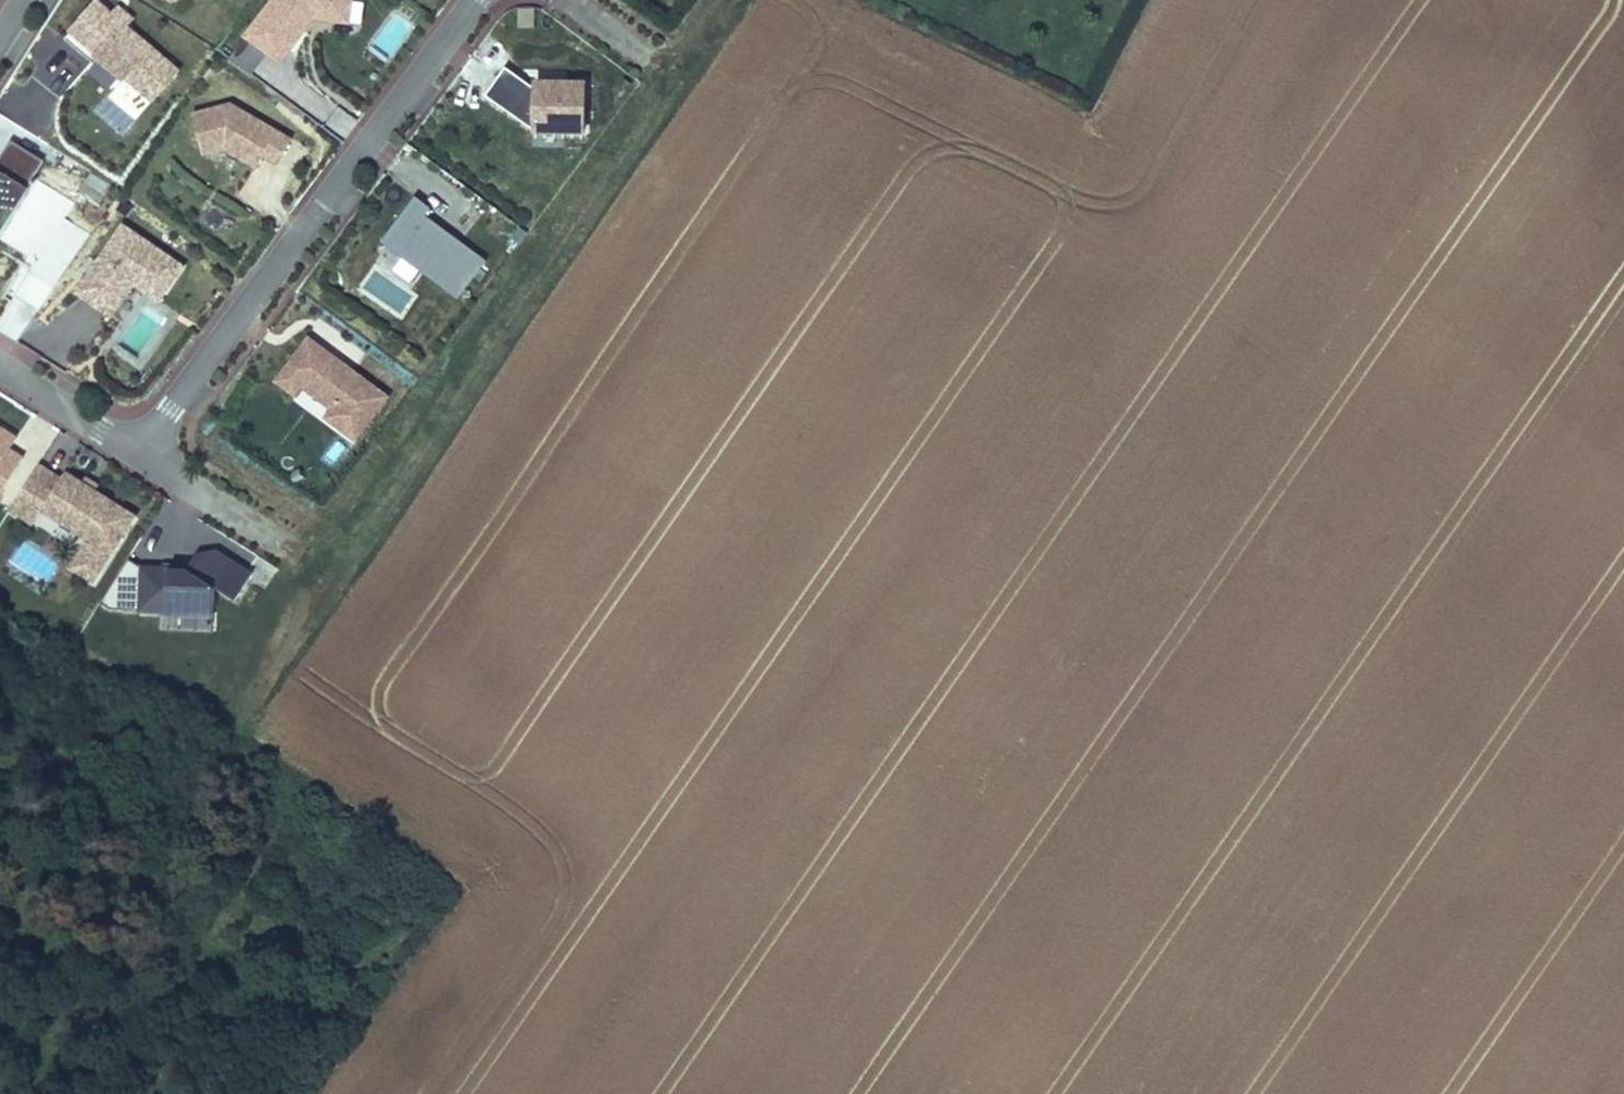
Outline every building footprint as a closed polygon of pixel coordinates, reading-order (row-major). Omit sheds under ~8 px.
[(305,15),(310,19),(327,21),(342,1),(348,2),(348,0),(270,0),(243,37),(277,63),(301,32),(296,28),(305,15)] [(345,23),(348,2),(342,1),(327,21),(345,23)] [(110,15),(96,3),(64,40),(91,63),(96,57),(123,80),(125,78),(152,101),(176,72),(126,29),(110,15)] [(133,20),(117,6),(110,15),(126,29),(133,20)] [(310,19),(305,15),(296,28),(301,32),(310,19)] [(580,133),(581,85),(532,84),(532,90),(502,68),(482,96),(531,132),(580,133)] [(288,140),(225,105),(187,115),(199,155),(221,149),(244,163),(246,160),(254,165),(259,157),(273,165),(288,140)] [(37,164),(6,145),(0,154),(0,222),(37,164)] [(457,298),(484,261),(452,238),(450,241),(429,226),(432,222),(423,216),(429,209),(414,198),(395,223),(409,234),(395,252),(402,257),(420,270),(457,298)] [(395,252),(409,234),(395,223),(381,242),(395,252)] [(158,301),(181,267),(122,226),(76,293),(111,316),(133,284),(158,301)] [(420,270),(402,257),(392,270),(410,283),(420,270)] [(385,395),(304,338),(273,382),(292,395),(299,386),(330,408),(324,417),(354,438),(385,395)] [(15,439),(0,429),(0,463),(8,450),(15,439)] [(22,458),(8,450),(0,463),(0,493),(22,458)] [(132,521),(63,478),(58,485),(36,470),(8,514),(26,525),(35,512),(82,541),(65,568),(92,585),(132,521)] [(213,589),(234,603),(254,574),(217,549),(194,554),(184,569),(163,569),(163,566),(138,566),(138,568),(127,560),(99,602),(110,610),(137,611),(137,613),(161,613),(161,618),(212,619),(213,589)]
